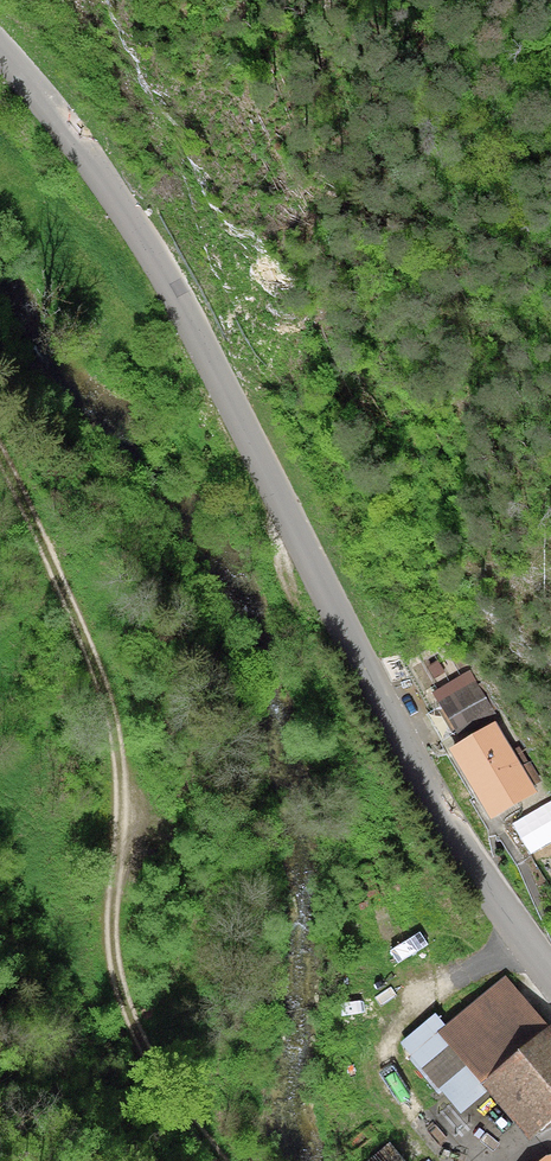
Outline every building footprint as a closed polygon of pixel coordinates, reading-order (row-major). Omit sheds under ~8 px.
[(445,672),(438,661),(427,667),(434,679),(445,672)] [(432,692),(439,702),(476,681),(470,670),(432,692)] [(439,702),(457,735),(495,713),(476,681),(439,702)] [(496,720),(448,748),(491,820),(538,792),(534,785),(542,781),(530,762),(523,766),(496,720)] [(437,1032),(481,1084),(549,1027),(505,975),(445,1025),(437,1032)] [(461,1114),(488,1091),(481,1084),(437,1032),(445,1025),(435,1013),(400,1043),(461,1114)] [(481,1084),(488,1091),(529,1140),(550,1122),(550,1025),(549,1027),(481,1084)] [(364,1160),(404,1160),(387,1141),(364,1160)] [(539,1160),(550,1160),(550,1151),(539,1160)]
